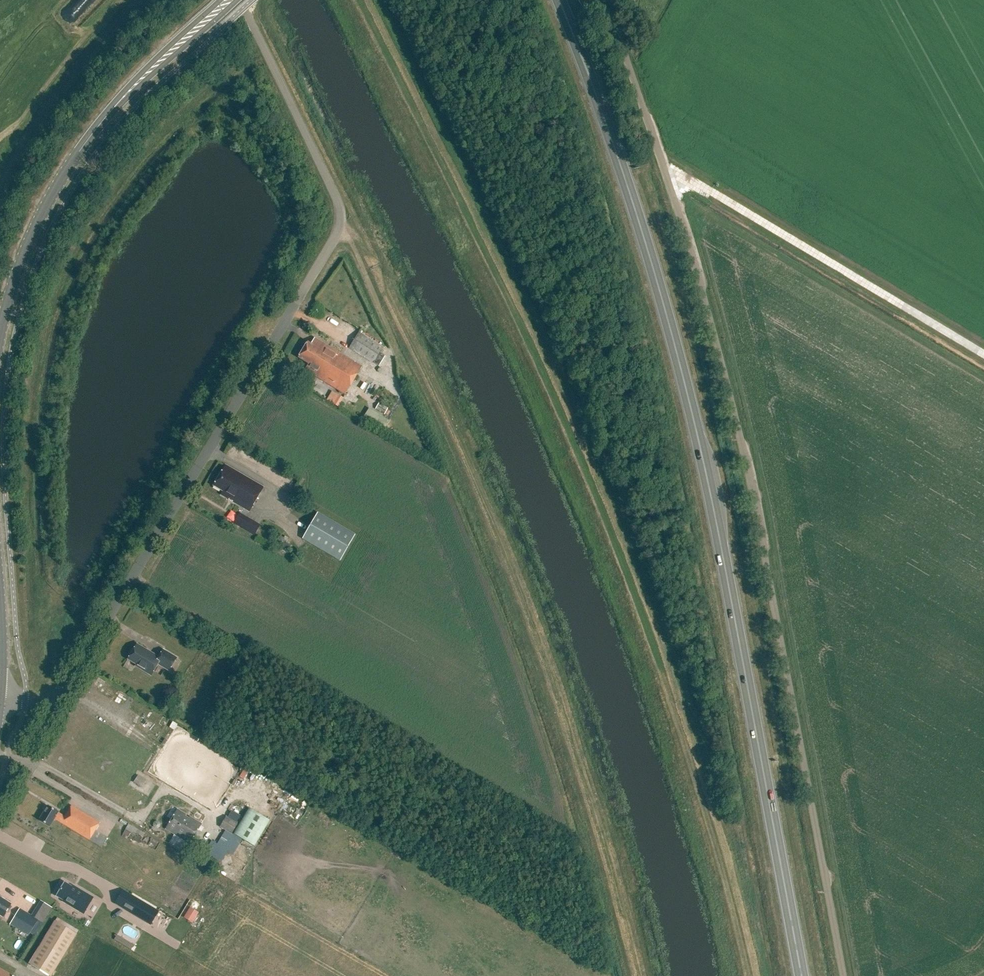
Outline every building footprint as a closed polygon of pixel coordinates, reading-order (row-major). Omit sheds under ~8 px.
[(359,332),(349,348),(373,362),(383,346),(359,332)] [(380,344),(382,339),(372,333),(370,337),(380,344)] [(314,338),(310,344),(307,342),(298,357),(308,363),(306,367),(313,371),(312,374),(345,394),(361,367),(314,338)] [(379,366),(385,356),(380,353),(374,363),(379,366)] [(338,395),(333,404),(338,407),(343,398),(338,395)] [(263,487),(226,465),(213,486),(222,491),(220,494),(249,511),(263,487)] [(317,512),(301,539),(340,561),(355,534),(317,512)] [(256,535),(261,528),(239,515),(235,523),(256,535)] [(273,544),(279,548),(284,541),(286,542),(288,538),(285,536),(283,538),(279,535),(273,544)] [(169,671),(177,658),(163,649),(158,657),(137,644),(134,648),(131,649),(128,654),(129,657),(127,659),(136,664),(135,666),(151,676),(158,664),(169,671)] [(134,782),(141,788),(147,780),(139,774),(134,782)] [(102,847),(107,838),(94,830),(99,822),(71,806),(65,816),(59,812),(47,805),(38,821),(49,827),(54,819),(102,847)] [(177,809),(165,829),(189,843),(201,824),(177,809)] [(236,823),(240,816),(232,811),(228,818),(236,823)] [(238,837),(247,823),(255,828),(261,818),(257,815),(252,811),(249,816),(244,813),(238,824),(231,834),(236,837),(236,836),(238,837)] [(231,834),(238,824),(236,823),(228,818),(226,817),(220,827),(230,833),(231,834)] [(246,842),(255,828),(247,823),(238,837),(246,842)] [(144,833),(128,824),(121,836),(127,839),(131,833),(134,835),(135,833),(142,837),(144,833)] [(232,854),(239,843),(234,840),(236,837),(231,834),(230,833),(226,840),(222,837),(220,840),(217,844),(213,842),(206,854),(220,863),(227,851),(232,854)] [(220,863),(206,854),(203,852),(198,860),(216,870),(220,863)] [(76,889),(64,882),(56,896),(63,900),(63,901),(79,911),(89,895),(77,888),(76,889)] [(118,887),(112,897),(138,912),(144,902),(118,887)] [(3,917),(11,904),(0,897),(0,915),(3,917)] [(191,906),(184,917),(194,922),(200,911),(191,906)] [(31,916),(19,908),(13,918),(32,930),(29,933),(34,936),(42,923),(31,916)] [(77,934),(76,934),(78,930),(57,917),(55,921),(55,920),(28,963),(49,975),(51,975),(77,934)]
